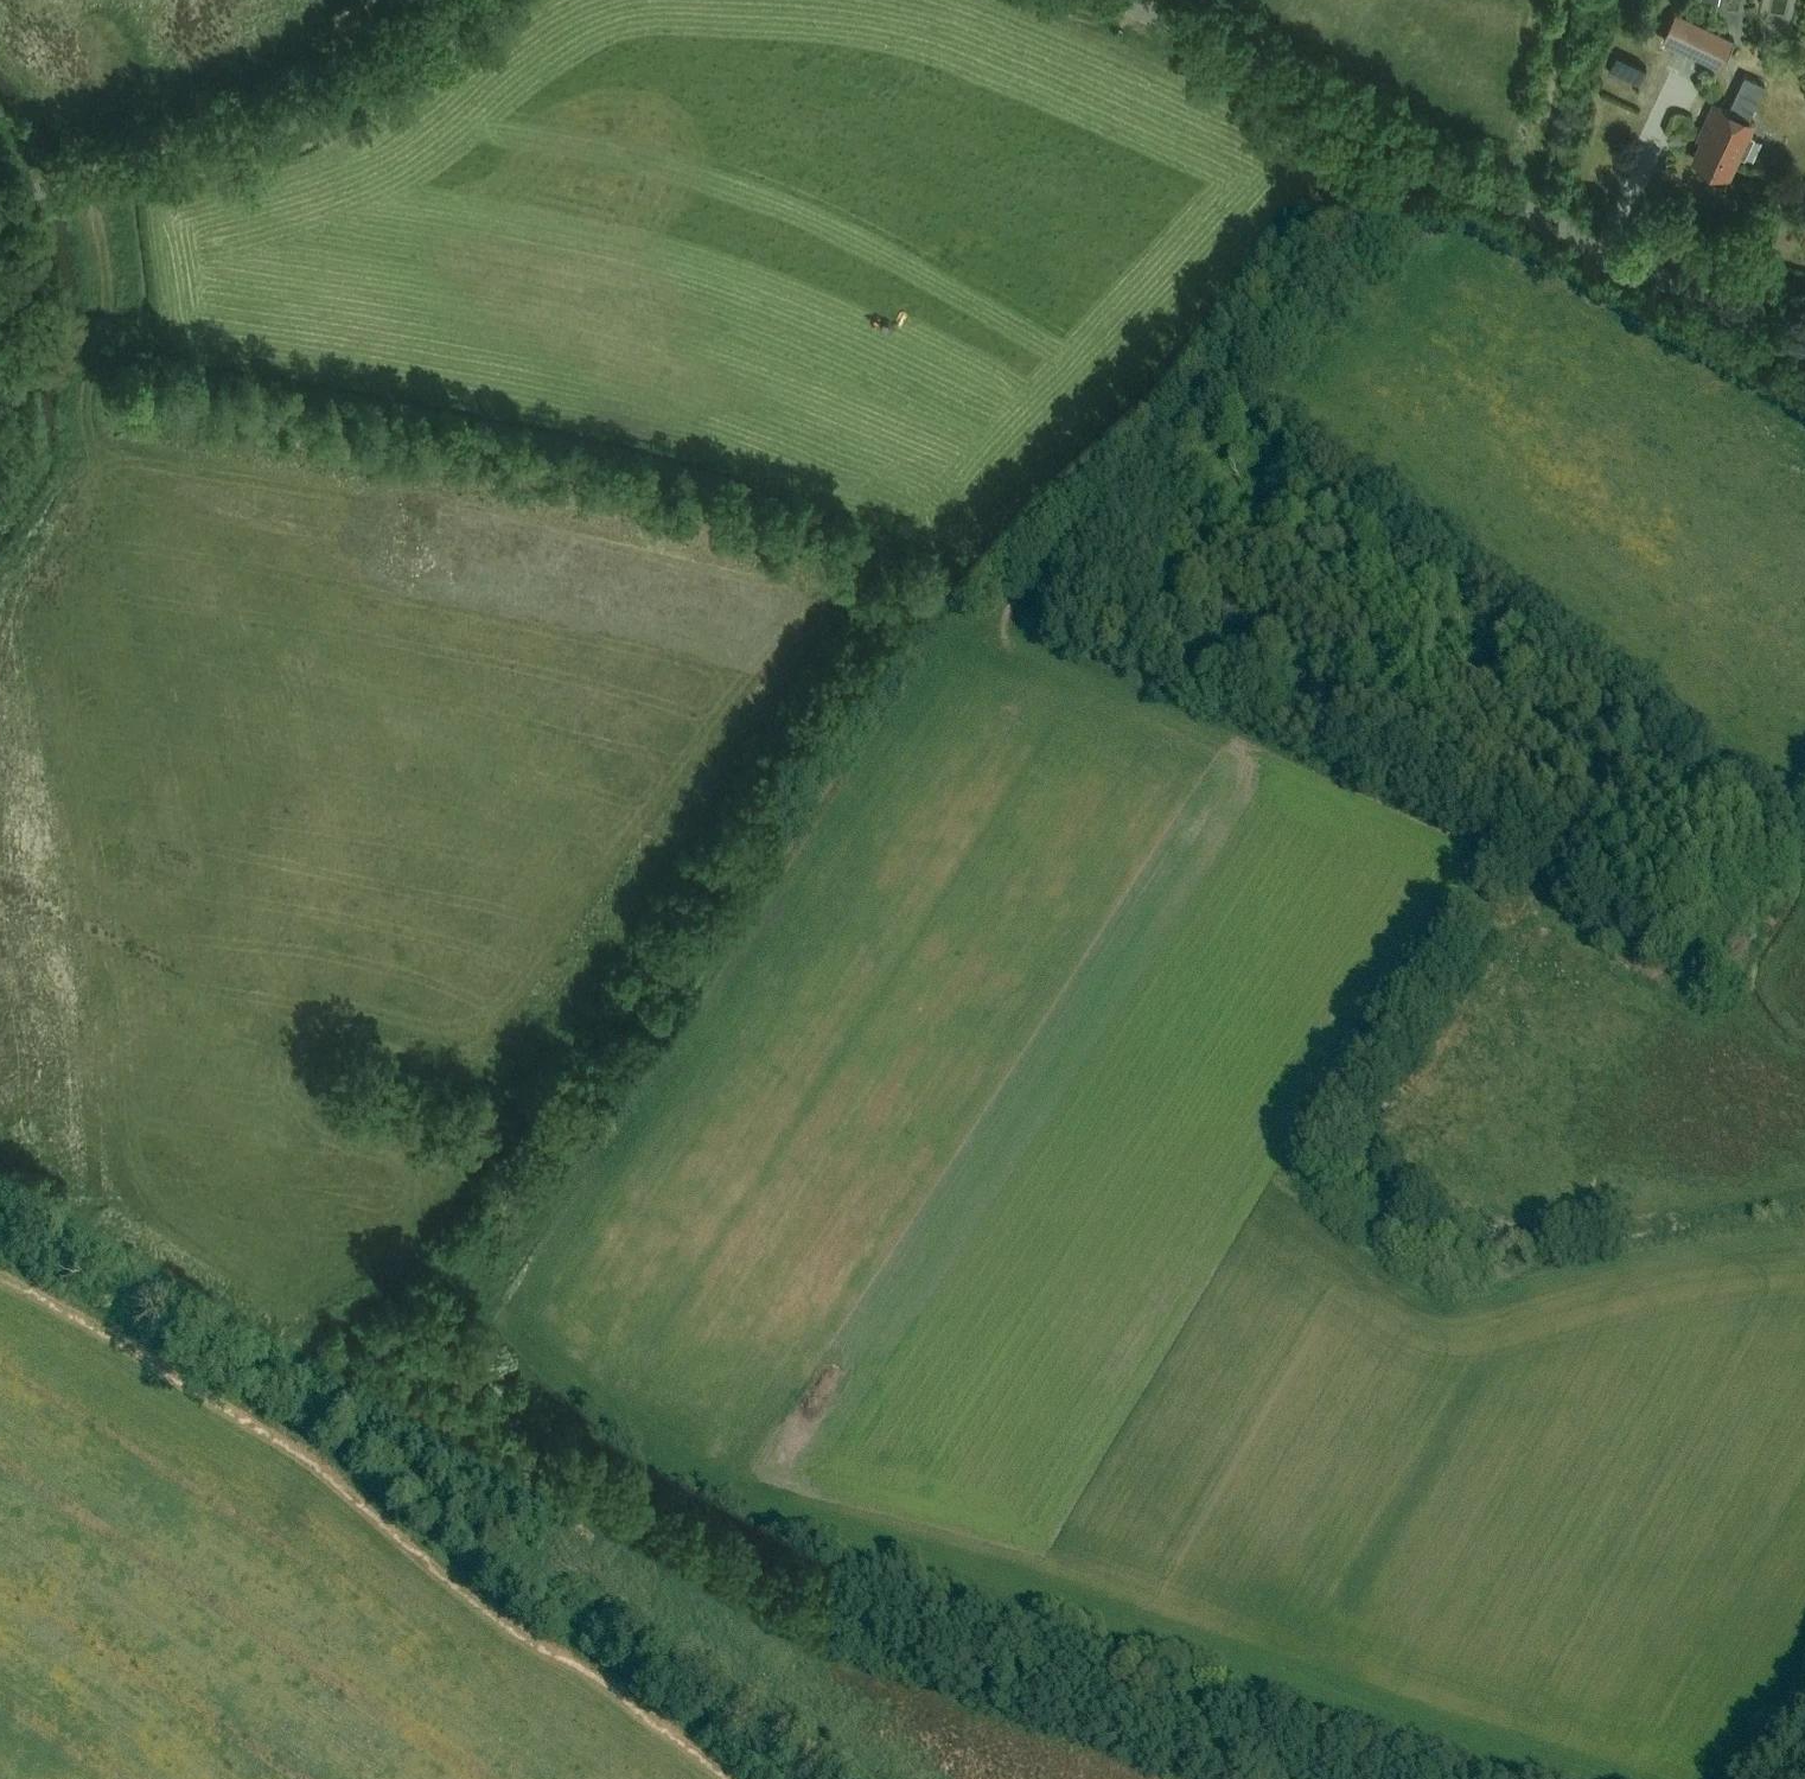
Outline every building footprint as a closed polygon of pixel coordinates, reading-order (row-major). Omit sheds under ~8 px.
[(1678,49),(1721,70),(1734,41),(1692,20),(1678,49)] [(1629,83),(1638,65),(1617,54),(1608,72),(1629,83)] [(1755,123),(1714,105),(1698,139),(1702,141),(1693,160),(1730,177),(1740,155),(1745,157),(1754,138),(1749,135),(1755,123)]
